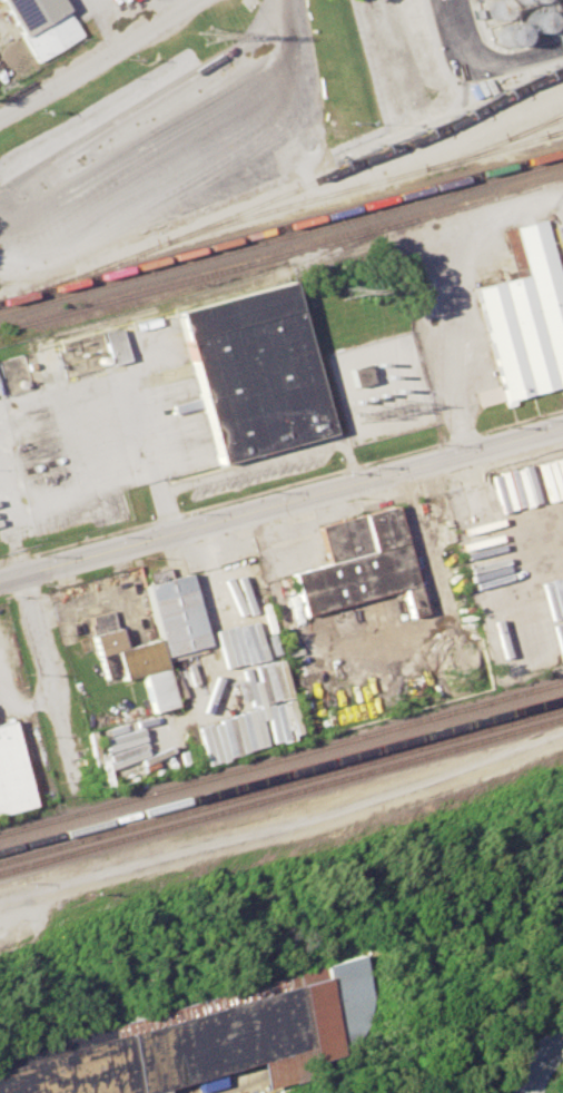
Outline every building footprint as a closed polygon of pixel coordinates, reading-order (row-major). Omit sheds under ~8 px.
[(36,60),(0,0),(61,0),(81,33),(36,60)] [(542,218),(562,296),(562,383),(478,406),(474,388),(498,382),(473,287),(513,276),(501,229),(542,218)] [(176,312),(288,280),(329,430),(217,461),(176,312)] [(109,364),(127,359),(118,327),(100,331),(109,364)] [(369,381),(365,363),(347,368),(352,385),(369,381)] [(290,572),(326,561),(316,525),(392,503),(424,613),(408,618),(399,585),(302,613),(290,572)] [(139,584),(149,581),(147,572),(165,567),(168,579),(184,574),(204,642),(160,656),(175,703),(150,711),(139,674),(120,680),(118,671),(105,676),(86,616),(111,608),(122,646),(155,636),(139,584)] [(37,805),(0,815),(0,723),(13,719),(37,805)] [(177,1087),(179,1092),(0,1092),(0,1060),(56,1045),(55,1040),(374,953),(398,1041),(329,1060),(333,1075),(279,1090),(271,1062),(177,1087)]
